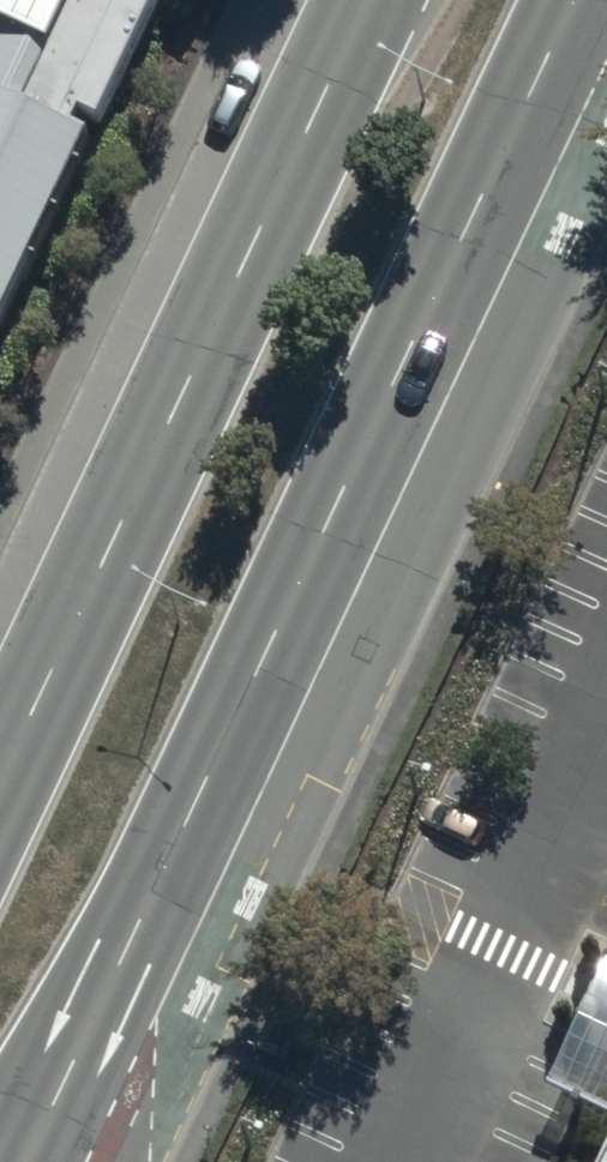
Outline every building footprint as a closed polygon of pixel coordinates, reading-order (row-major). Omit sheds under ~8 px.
[(205,0),(0,0),(0,430),(205,0)]
